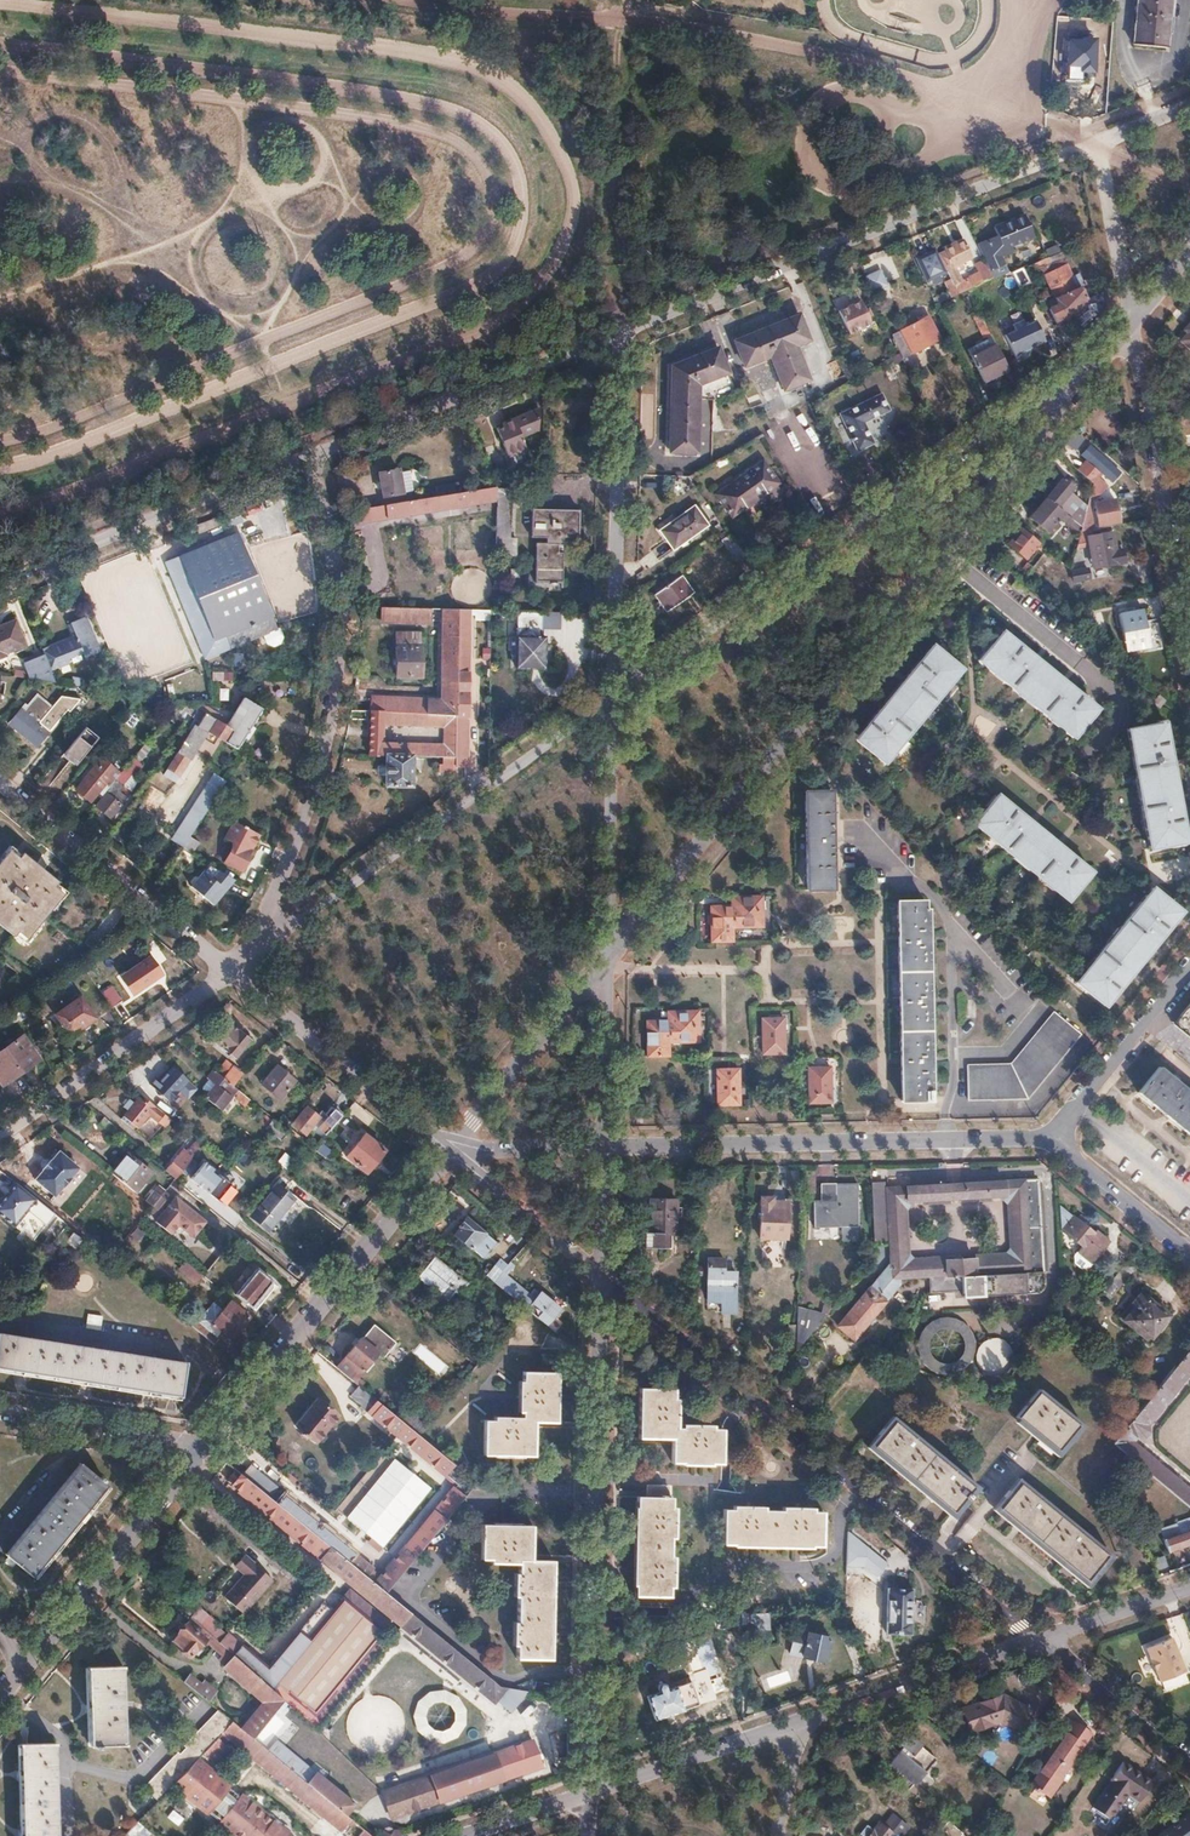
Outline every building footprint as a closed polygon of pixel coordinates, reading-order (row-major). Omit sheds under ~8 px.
[(1131,43),(1165,46),(1169,0),(1135,0),(1131,43)] [(1055,16),(1054,30),(1068,31),(1069,17),(1055,16)] [(1101,36),(1099,67),(1108,67),(1112,20),(1100,19),(1099,30),(1104,30),(1104,36),(1101,36)] [(1068,41),(1066,64),(1091,66),(1093,43),(1084,42),(1084,39),(1078,39),(1077,42),(1068,41)] [(997,237),(979,245),(987,264),(985,265),(987,270),(988,272),(1005,265),(998,247),(1009,242),(1011,246),(1033,236),(1025,214),(994,227),(997,234),(997,237)] [(1060,239),(1047,245),(1050,251),(1063,245),(1060,239)] [(944,251),(937,254),(945,270),(970,258),(962,241),(944,250),(944,251)] [(889,248),(858,258),(862,272),(866,271),(872,291),(890,285),(889,280),(898,278),(889,248)] [(933,248),(914,257),(926,280),(935,276),(947,299),(957,294),(955,289),(945,270),(944,270),(933,248)] [(1056,251),(1031,262),(1041,284),(1032,288),(1041,305),(1054,299),(1057,304),(1049,308),(1056,322),(1069,316),(1086,299),(1080,287),(1082,286),(1077,274),(1070,277),(1064,264),(1061,264),(1056,251)] [(1021,266),(1010,271),(1018,287),(1029,283),(1021,266)] [(981,277),(955,289),(957,294),(966,289),(980,282),(991,277),(988,272),(987,270),(979,274),(981,277)] [(860,300),(837,310),(848,333),(853,344),(875,333),(870,322),(860,300)] [(978,312),(972,316),(983,340),(990,336),(978,312)] [(925,314),(895,328),(906,354),(937,339),(925,314)] [(797,315),(732,341),(742,364),(768,354),(782,388),(805,378),(792,344),(806,338),(797,315)] [(967,315),(959,319),(965,332),(973,328),(967,315)] [(715,326),(720,324),(718,318),(696,324),(702,348),(720,343),(715,326)] [(1043,340),(1034,319),(1024,324),(1022,318),(1012,322),(1014,328),(1004,333),(1015,359),(1027,354),(1030,348),(1029,346),(1043,340)] [(966,348),(971,357),(983,381),(1006,369),(994,345),(990,336),(983,340),(966,348)] [(671,365),(669,449),(695,451),(696,382),(726,371),(717,347),(671,365)] [(880,395),(839,414),(856,450),(871,443),(862,423),(887,410),(880,395)] [(536,409),(495,424),(507,455),(524,448),(520,436),(536,430),(536,409)] [(1084,460),(1076,469),(1091,481),(1089,490),(1092,493),(1106,476),(1110,479),(1118,471),(1086,444),(1079,452),(1100,470),(1098,472),(1084,460)] [(524,448),(507,455),(510,464),(528,457),(524,448)] [(762,461),(715,494),(730,516),(778,483),(762,461)] [(397,469),(378,472),(382,496),(413,491),(409,470),(398,472),(397,469)] [(1061,476),(1044,496),(1055,505),(1071,484),(1061,476)] [(508,480),(508,488),(520,488),(520,481),(508,480)] [(451,486),(433,489),(435,496),(452,494),(451,486)] [(435,496),(355,509),(357,521),(496,499),(494,487),(452,494),(435,496)] [(508,489),(494,487),(496,499),(495,537),(494,555),(514,556),(514,537),(508,537),(508,499),(540,501),(540,490),(520,488),(508,488),(508,489)] [(1044,496),(1029,514),(1046,528),(1052,522),(1061,530),(1067,522),(1071,518),(1067,515),(1055,505),(1044,496)] [(1114,497),(1094,501),(1098,522),(1118,519),(1114,497)] [(1070,503),(1067,515),(1071,518),(1079,525),(1084,508),(1070,503)] [(693,506),(658,530),(672,549),(706,524),(693,506)] [(1079,525),(1079,529),(1086,527),(1090,527),(1087,514),(1089,508),(1084,507),(1084,508),(1079,525)] [(1071,518),(1067,522),(1078,531),(1079,529),(1079,525),(1071,518)] [(527,520),(527,542),(545,542),(545,553),(537,553),(536,580),(547,580),(547,584),(555,584),(555,581),(559,581),(560,548),(556,548),(556,539),(573,539),(574,521),(527,520)] [(1019,526),(1007,541),(1024,556),(1034,543),(1037,540),(1019,526)] [(1078,531),(1074,546),(1088,545),(1092,565),(1123,560),(1121,547),(1115,548),(1111,529),(1087,534),(1086,527),(1079,529),(1078,531)] [(235,531),(165,560),(204,655),(262,631),(274,626),(235,531)] [(728,534),(720,540),(736,561),(744,556),(728,534)] [(1037,540),(1034,543),(1042,550),(1045,546),(1037,540)] [(1026,561),(1022,566),(1026,570),(1031,564),(1026,561)] [(1086,566),(1070,569),(1072,579),(1088,576),(1086,566)] [(679,575),(652,593),(665,611),(692,592),(679,575)] [(1016,576),(1009,584),(1019,592),(1026,584),(1019,579),(1016,576)] [(381,606),(381,620),(429,621),(429,608),(381,606)] [(1142,607),(1118,611),(1125,648),(1149,644),(1142,607)] [(371,697),(370,710),(454,714),(456,608),(443,608),(441,701),(371,697)] [(454,756),(453,765),(467,765),(469,609),(456,608),(454,714),(454,756)] [(517,610),(515,667),(543,668),(544,636),(541,636),(542,611),(517,610)] [(84,617),(69,622),(74,634),(40,649),(42,653),(49,670),(68,662),(66,659),(82,652),(83,656),(97,650),(84,617)] [(5,653),(4,651),(24,643),(14,619),(0,625),(0,655),(5,653)] [(278,624),(274,626),(262,631),(266,640),(273,643),(279,640),(282,634),(278,624)] [(1001,629),(977,658),(1071,736),(1095,707),(1001,629)] [(420,634),(395,634),(395,675),(420,675),(420,634)] [(931,643),(854,738),(883,761),(960,667),(931,643)] [(482,647),(481,659),(490,659),(490,647),(482,647)] [(13,669),(12,675),(31,677),(53,681),(49,670),(42,653),(23,661),(27,671),(13,669)] [(60,692),(54,700),(61,705),(67,698),(60,692)] [(19,707),(7,721),(32,741),(44,727),(36,721),(48,705),(34,694),(21,709),(19,707)] [(16,696),(9,705),(14,708),(20,700),(16,696)] [(217,715),(215,719),(230,730),(223,740),(235,748),(261,708),(244,697),(227,722),(217,715)] [(370,710),(367,754),(384,755),(409,755),(440,756),(454,756),(454,714),(370,710)] [(195,722),(162,772),(173,780),(206,729),(223,740),(230,730),(215,719),(204,712),(197,723),(195,722)] [(113,713),(95,735),(102,742),(121,719),(113,713)] [(1163,721),(1126,727),(1148,847),(1185,840),(1163,721)] [(83,726),(71,741),(82,751),(77,757),(84,763),(102,742),(95,735),(83,726)] [(44,727),(32,741),(36,744),(47,730),(44,727)] [(89,770),(74,788),(89,800),(100,785),(104,788),(137,745),(130,739),(99,777),(89,770)] [(107,791),(96,806),(110,817),(124,799),(121,797),(124,794),(118,789),(147,753),(137,745),(104,788),(107,791)] [(409,755),(384,755),(384,785),(408,785),(409,755)] [(61,756),(51,769),(65,781),(76,769),(72,765),(74,762),(69,758),(67,761),(61,756)] [(437,763),(436,771),(453,772),(453,765),(454,756),(440,756),(440,763),(437,763)] [(188,837),(193,829),(224,781),(215,775),(174,841),(182,846),(188,837)] [(152,785),(168,791),(171,782),(156,776),(152,785)] [(830,789),(804,790),(806,889),(831,889),(830,789)] [(996,793),(973,821),(1067,898),(1090,869),(996,793)] [(233,842),(223,860),(240,869),(251,851),(250,850),(258,834),(245,827),(246,826),(242,824),(241,825),(232,821),(229,828),(233,842)] [(229,828),(224,837),(233,842),(229,828)] [(182,846),(180,849),(189,854),(197,842),(188,837),(182,846)] [(0,857),(0,916),(25,937),(29,932),(38,939),(70,900),(61,893),(65,888),(21,852),(17,857),(7,849),(0,857)] [(188,887),(186,891),(186,893),(189,894),(188,895),(213,909),(231,877),(206,863),(192,887),(190,886),(188,887)] [(1151,885),(1075,980),(1103,1004),(1180,909),(1151,885)] [(731,904),(710,905),(710,940),(733,940),(733,926),(762,925),(762,895),(730,895),(731,904)] [(924,900),(896,900),(900,1100),(930,1099),(930,1091),(931,1090),(927,909),(924,909),(924,900)] [(148,957),(125,973),(136,990),(159,974),(148,957)] [(111,986),(101,992),(111,1007),(121,1000),(111,986)] [(80,996),(54,1013),(70,1036),(96,1018),(80,996)] [(1172,1023),(1189,1038),(1189,1002),(1172,1023)] [(667,1019),(646,1020),(647,1055),(669,1055),(669,1042),(699,1041),(698,1010),(667,1010),(667,1019)] [(1007,1063),(965,1064),(966,1098),(1026,1097),(1080,1033),(1053,1011),(1011,1061),(1007,1063)] [(783,1017),(760,1017),(761,1052),(783,1052),(783,1017)] [(228,1024),(216,1040),(235,1055),(249,1039),(237,1029),(236,1031),(228,1024)] [(0,1051),(0,1083),(2,1085),(38,1059),(21,1036),(0,1051)] [(225,1059),(215,1070),(232,1084),(241,1072),(225,1059)] [(276,1064),(260,1083),(279,1097),(294,1079),(276,1064)] [(172,1065),(166,1072),(169,1074),(175,1068),(174,1066),(172,1065)] [(830,1066),(807,1066),(807,1102),(830,1102),(830,1066)] [(1137,1092),(1140,1094),(1171,1119),(1189,1135),(1189,1092),(1158,1066),(1137,1092)] [(169,1074),(166,1072),(159,1079),(155,1076),(149,1083),(168,1100),(178,1089),(187,1097),(197,1087),(188,1079),(175,1068),(169,1074)] [(737,1068),(715,1068),(716,1104),(738,1104),(737,1068)] [(207,1097),(205,1100),(217,1110),(236,1087),(233,1084),(232,1084),(215,1070),(214,1069),(208,1077),(211,1079),(217,1084),(207,1097)] [(207,1097),(217,1084),(211,1079),(200,1092),(207,1097)] [(154,1104),(144,1097),(138,1105),(133,1101),(127,1108),(132,1112),(125,1121),(131,1126),(133,1124),(136,1126),(147,1112),(161,1124),(168,1116),(154,1104)] [(327,1114),(304,1143),(312,1150),(323,1137),(325,1134),(324,1132),(340,1113),(331,1106),(325,1113),(327,1114)] [(306,1107),(293,1122),(305,1132),(318,1117),(306,1107)] [(259,1110),(254,1116),(265,1125),(264,1126),(281,1140),(287,1132),(259,1110)] [(103,1116),(98,1122),(109,1132),(115,1125),(103,1116)] [(325,1134),(323,1137),(331,1144),(341,1132),(332,1125),(325,1134)] [(363,1133),(344,1155),(364,1172),(383,1150),(363,1133)] [(177,1155),(166,1169),(171,1173),(175,1177),(202,1144),(199,1141),(188,1154),(185,1151),(180,1157),(177,1155)] [(326,1158),(332,1149),(321,1143),(316,1152),(326,1158)] [(284,1152),(276,1162),(285,1168),(292,1158),(284,1152)] [(76,1170),(56,1154),(48,1163),(46,1164),(39,1172),(38,1174),(39,1174),(31,1184),(51,1200),(59,1191),(69,1180),(68,1180),(76,1170)] [(127,1154),(110,1173),(134,1193),(150,1173),(127,1154)] [(188,1180),(219,1200),(232,1180),(202,1160),(188,1180)] [(37,1171),(39,1172),(46,1164),(44,1162),(41,1162),(37,1167),(37,1171)] [(171,1173),(166,1179),(170,1183),(173,1180),(175,1177),(171,1173)] [(961,1290),(1014,1287),(1014,1283),(1042,1282),(1037,1179),(885,1187),(889,1262),(890,1277),(928,1275),(944,1274),(944,1291),(961,1290)] [(0,1206),(0,1214),(14,1225),(27,1210),(45,1225),(54,1214),(50,1211),(16,1183),(10,1190),(12,1192),(0,1206)] [(275,1184),(265,1196),(281,1210),(284,1207),(285,1208),(293,1199),(275,1184)] [(153,1191),(145,1201),(151,1207),(160,1196),(153,1191)] [(265,1196),(250,1215),(266,1228),(281,1210),(265,1196)] [(835,1201),(812,1201),(813,1225),(840,1225),(840,1240),(857,1240),(857,1196),(835,1196),(835,1201)] [(175,1197),(155,1222),(170,1235),(179,1225),(193,1236),(205,1222),(175,1197)] [(759,1197),(759,1238),(786,1239),(787,1207),(771,1207),(771,1197),(759,1197)] [(645,1232),(645,1248),(668,1248),(669,1234),(673,1234),(674,1200),(659,1200),(659,1204),(649,1204),(649,1232),(645,1232)] [(1072,1215),(1058,1206),(1059,1229),(1081,1246),(1077,1252),(1090,1263),(1108,1241),(1094,1229),(1092,1232),(1072,1215)] [(457,1228),(452,1234),(469,1248),(480,1257),(493,1241),(483,1232),(465,1217),(456,1227),(457,1228)] [(1090,1263),(1077,1252),(1073,1256),(1074,1263),(1080,1268),(1087,1267),(1090,1263)] [(433,1255),(416,1276),(434,1292),(428,1298),(437,1305),(451,1288),(457,1293),(466,1282),(433,1255)] [(1128,1259),(1102,1292),(1110,1298),(1136,1266),(1128,1259)] [(500,1260),(487,1276),(493,1281),(506,1265),(500,1260)] [(506,1265),(493,1281),(523,1306),(549,1327),(564,1310),(544,1293),(543,1295),(537,1290),(532,1296),(507,1275),(515,1265),(510,1261),(506,1265)] [(185,1262),(179,1269),(204,1288),(209,1281),(202,1275),(185,1262)] [(887,1264),(836,1325),(852,1338),(883,1300),(876,1294),(890,1277),(889,1262),(887,1264)] [(706,1267),(706,1308),(719,1309),(719,1319),(733,1320),(734,1281),(723,1281),(723,1267),(706,1267)] [(723,1267),(723,1281),(734,1281),(734,1268),(723,1267)] [(256,1269),(235,1294),(254,1309),(275,1284),(256,1269)] [(944,1274),(928,1275),(929,1291),(944,1291),(944,1274)] [(1014,1287),(961,1290),(961,1295),(1015,1293),(1014,1287)] [(1139,1293),(1123,1314),(1151,1336),(1167,1315),(1147,1298),(1146,1298),(1139,1293)] [(824,1298),(817,1312),(825,1314),(834,1303),(824,1298)] [(194,1319),(189,1325),(212,1343),(216,1338),(221,1331),(230,1338),(248,1317),(229,1301),(222,1310),(212,1302),(196,1321),(194,1319)] [(796,1342),(796,1349),(825,1314),(817,1312),(797,1306),(796,1311),(796,1320),(796,1342)] [(88,1312),(87,1325),(99,1327),(101,1314),(88,1312)] [(786,1320),(786,1341),(796,1342),(796,1320),(786,1320)] [(359,1337),(335,1367),(352,1381),(357,1375),(376,1352),(380,1355),(392,1340),(371,1323),(359,1337)] [(180,1394),(184,1361),(0,1332),(0,1367),(180,1394)] [(993,1378),(1012,1357),(990,1338),(972,1359),(993,1378)] [(1113,1442),(1189,1506),(1189,1490),(1132,1441),(1137,1435),(1143,1434),(1147,1429),(1146,1423),(1189,1369),(1189,1346),(1179,1359),(1147,1400),(1113,1442)] [(483,1419),(482,1454),(493,1454),(493,1452),(521,1453),(521,1455),(533,1455),(533,1420),(556,1421),(558,1372),(522,1371),(521,1420),(483,1419)] [(357,1375),(352,1381),(358,1385),(360,1387),(364,1381),(357,1375)] [(358,1385),(349,1396),(360,1405),(359,1407),(367,1413),(368,1411),(396,1434),(405,1424),(366,1392),(360,1387),(358,1385)] [(637,1425),(637,1436),(672,1437),(672,1461),(682,1461),(682,1459),(711,1460),(711,1462),(721,1462),(722,1428),(672,1426),(674,1387),(638,1386),(638,1397),(641,1397),(640,1425),(637,1425)] [(1036,1391),(1015,1416),(1056,1450),(1077,1424),(1036,1391)] [(316,1398),(294,1425),(313,1441),(315,1440),(317,1441),(320,1441),(324,1436),(324,1433),(322,1431),(336,1415),(316,1398)] [(893,1420),(872,1445),(952,1511),(973,1486),(893,1420)] [(405,1424),(396,1434),(445,1473),(447,1470),(451,1473),(457,1466),(417,1434),(405,1424)] [(375,1481),(365,1473),(336,1511),(384,1547),(430,1487),(393,1458),(375,1481)] [(79,1463),(5,1553),(31,1575),(105,1484),(79,1463)] [(240,1473),(231,1484),(402,1623),(410,1612),(385,1592),(275,1502),(268,1496),(249,1480),(240,1473)] [(1019,1482),(998,1507),(1086,1579),(1106,1554),(1019,1482)] [(633,1584),(632,1596),(667,1596),(670,1497),(666,1497),(666,1487),(645,1486),(645,1496),(635,1496),(635,1507),(637,1507),(636,1534),(634,1534),(633,1556),(636,1556),(635,1584),(633,1584)] [(284,1492),(275,1502),(385,1592),(464,1495),(453,1487),(379,1576),(370,1569),(371,1567),(355,1554),(357,1552),(284,1492)] [(722,1509),(722,1544),(733,1544),(733,1541),(761,1542),(761,1545),(782,1545),(782,1543),(811,1543),(811,1545),(821,1545),(822,1511),(722,1509)] [(1161,1526),(1165,1538),(1164,1538),(1168,1550),(1189,1542),(1189,1529),(1181,1532),(1177,1521),(1161,1526)] [(481,1523),(480,1558),(517,1559),(516,1657),(551,1658),(553,1560),(531,1559),(531,1524),(520,1524),(520,1526),(492,1525),(492,1523),(481,1523)] [(242,1575),(223,1598),(242,1614),(270,1580),(241,1556),(232,1566),(242,1575)] [(887,1588),(886,1633),(910,1634),(910,1622),(909,1622),(909,1600),(911,1600),(911,1589),(887,1588)] [(741,1610),(724,1612),(726,1624),(733,1624),(733,1627),(743,1626),(741,1610)] [(410,1612),(402,1623),(494,1698),(504,1686),(500,1686),(410,1612)] [(767,1612),(747,1614),(748,1626),(767,1625),(767,1612)] [(178,1633),(172,1640),(189,1655),(209,1634),(190,1617),(177,1632),(178,1633)] [(794,1630),(788,1654),(823,1662),(829,1638),(794,1630)] [(1170,1637),(1145,1647),(1158,1681),(1183,1671),(1170,1637)] [(459,1642),(457,1649),(468,1653),(471,1646),(459,1642)] [(232,1655),(224,1665),(264,1700),(241,1729),(252,1737),(276,1707),(283,1699),(232,1655)] [(120,1665),(86,1666),(90,1747),(124,1745),(120,1665)] [(1185,1672),(1160,1682),(1164,1693),(1189,1682),(1185,1672)] [(188,1674),(182,1681),(206,1700),(215,1690),(203,1680),(200,1684),(188,1674)] [(535,1681),(534,1691),(546,1693),(547,1683),(535,1681)] [(658,1691),(646,1695),(653,1719),(698,1704),(690,1681),(667,1688),(665,1684),(662,1682),(658,1684),(656,1687),(658,1691)] [(413,1695),(418,1741),(465,1737),(460,1690),(413,1695)] [(1003,1695),(962,1709),(970,1732),(1000,1721),(1017,1731),(1029,1710),(1003,1695)] [(283,1699),(276,1707),(287,1716),(293,1708),(283,1699)] [(276,1707),(252,1737),(345,1814),(354,1803),(315,1771),(316,1770),(273,1733),(278,1728),(318,1761),(325,1752),(285,1718),(287,1716),(276,1707)] [(178,1751),(143,1787),(156,1799),(173,1783),(195,1759),(223,1730),(232,1721),(218,1709),(183,1745),(186,1748),(180,1753),(178,1751)] [(1048,1756),(1031,1781),(1053,1796),(1065,1778),(1060,1774),(1076,1751),(1079,1754),(1084,1747),(1081,1744),(1090,1731),(1068,1716),(1058,1731),(1063,1734),(1056,1743),(1053,1740),(1044,1753),(1048,1756)] [(232,1721),(223,1730),(325,1814),(324,1815),(342,1829),(350,1818),(345,1814),(252,1737),(241,1729),(232,1721)] [(891,1765),(887,1770),(899,1780),(903,1775),(914,1784),(935,1758),(921,1746),(923,1744),(910,1733),(901,1743),(903,1745),(888,1763),(891,1765)] [(533,1740),(382,1792),(390,1816),(541,1765),(533,1740)] [(19,1744),(21,1835),(56,1835),(53,1743),(19,1744)] [(213,1760),(222,1754),(214,1743),(205,1749),(213,1760)] [(195,1759),(173,1783),(207,1810),(227,1786),(195,1759)] [(1111,1782),(1093,1809),(1109,1820),(1127,1793),(1139,1801),(1151,1782),(1121,1762),(1109,1781),(1111,1782)] [(220,1820),(240,1835),(290,1835),(240,1795),(220,1820)] [(868,1835),(892,1835),(894,1834),(897,1835),(900,1835),(908,1826),(891,1812),(881,1823),(880,1822),(868,1835)] [(1187,1813),(1177,1821),(1179,1824),(1164,1835),(1189,1835),(1189,1816),(1187,1813)] [(150,1834),(138,1821),(127,1832),(131,1835),(148,1835),(150,1834)] [(936,1835),(937,1835),(960,1835),(963,1833),(948,1821),(936,1835)]
